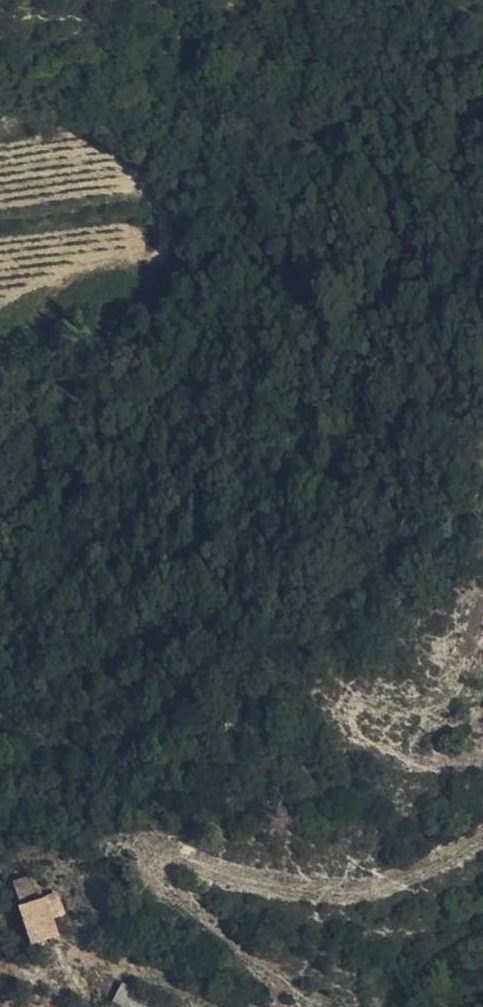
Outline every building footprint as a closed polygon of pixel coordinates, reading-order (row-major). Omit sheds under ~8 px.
[(32,922),(29,916),(43,911),(38,896),(25,900),(18,881),(0,886),(0,904),(15,948),(38,940),(32,922)] [(29,916),(32,922),(45,919),(43,911),(29,916)] [(107,991),(100,1004),(106,1006),(137,1006),(107,991)]
